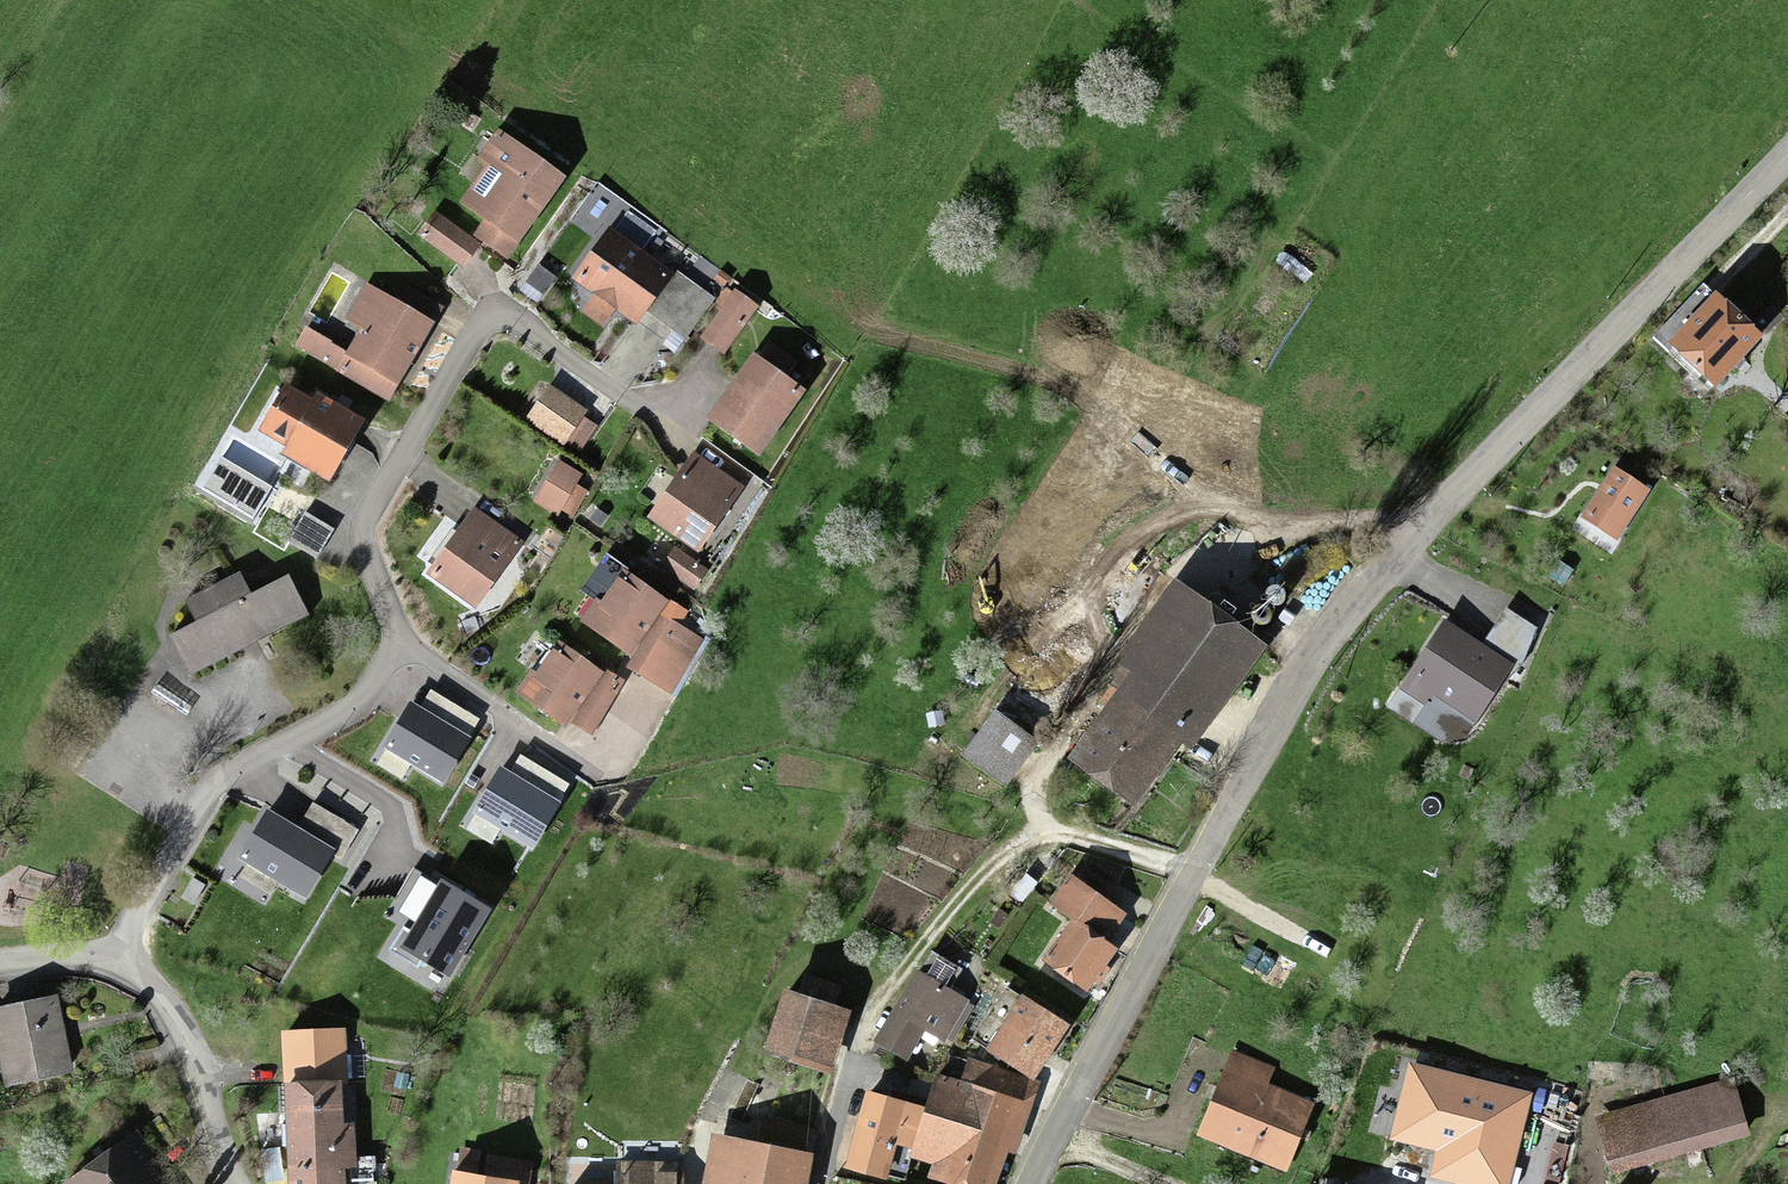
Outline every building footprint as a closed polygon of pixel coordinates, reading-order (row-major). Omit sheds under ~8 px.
[(479,239),(506,258),(556,185),(496,144),(479,170),(485,174),(462,208),(488,226),(479,239)] [(433,220),(420,239),(461,267),(474,248),(433,220)] [(671,273),(610,230),(576,278),(637,321),(671,273)] [(405,295),(396,313),(427,330),(437,312),(405,295)] [(346,369),(394,393),(427,330),(396,313),(364,297),(349,326),(364,333),(346,369)] [(1715,310),(1673,357),(1714,394),(1756,347),(1715,310)] [(394,393),(346,369),(300,344),(295,355),(389,404),(394,393)] [(748,368),(709,430),(758,461),(797,399),(748,368)] [(692,461),(652,527),(699,555),(739,490),(692,461)] [(1626,489),(1593,464),(1562,504),(1595,529),(1626,489)] [(471,515),(426,582),(473,614),(518,547),(471,515)] [(673,554),(661,572),(691,592),(703,575),(673,554)] [(591,613),(579,631),(629,665),(659,622),(666,612),(621,581),(596,617),(591,613)] [(192,632),(171,644),(190,680),(300,622),(281,586),(241,607),(230,587),(182,613),(192,632)] [(1132,687),(1071,772),(1129,813),(1175,749),(1187,757),(1258,658),(1169,595),(1112,673),(1132,687)] [(676,634),(659,622),(629,665),(646,677),(676,634)] [(1509,665),(1446,625),(1413,677),(1476,717),(1509,665)] [(1044,649),(1015,692),(1057,721),(1086,677),(1044,649)] [(526,686),(514,703),(564,738),(571,727),(600,685),(555,654),(531,690),(526,686)] [(600,685),(571,727),(587,738),(621,689),(605,678),(600,685)] [(468,739),(411,705),(386,746),(444,780),(468,739)] [(994,723),(964,765),(1002,792),(1032,749),(994,723)] [(558,804),(501,770),(477,811),(533,845),(558,804)] [(330,851),(268,814),(243,856),(305,892),(330,851)] [(191,882),(182,898),(195,906),(204,890),(191,882)] [(487,911),(442,884),(404,947),(450,974),(487,911)] [(1070,931),(1100,951),(1118,923),(1068,890),(1050,918),(1070,931)] [(1070,931),(1042,974),(1085,1001),(1113,959),(1100,951),(1070,931)] [(916,984),(941,998),(954,975),(929,961),(916,984)] [(802,981),(792,1009),(829,1021),(839,993),(802,981)] [(910,981),(872,1049),(900,1065),(915,1039),(941,1054),(965,1012),(941,998),(916,984),(910,981)] [(781,1006),(761,1066),(822,1086),(842,1026),(829,1021),(792,1009),(781,1006)] [(5,1096),(66,1081),(48,1008),(0,1020),(0,1074),(5,1096)] [(1020,1008),(986,1062),(1031,1090),(1065,1037),(1020,1008)] [(285,1183),(343,1183),(340,1042),(282,1043),(285,1183)] [(1232,1061),(1199,1141),(1285,1177),(1312,1111),(1265,1092),(1271,1077),(1232,1061)] [(1411,1066),(1394,1137),(1439,1149),(1433,1174),(1472,1183),(1507,1183),(1529,1095),(1411,1066)] [(999,1155),(1013,1159),(1032,1093),(966,1075),(960,1095),(935,1088),(912,1165),(935,1171),(931,1183),(991,1183),(999,1155)] [(1729,1088),(1595,1125),(1611,1181),(1745,1143),(1729,1088)] [(844,1180),(857,1183),(884,1183),(888,1166),(898,1169),(912,1118),(865,1105),(844,1180)] [(753,1157),(802,1166),(807,1133),(759,1124),(756,1137),(753,1157)] [(730,1153),(753,1157),(756,1137),(733,1133),(730,1153)] [(81,1183),(156,1183),(144,1167),(150,1162),(137,1143),(81,1183)] [(802,1166),(753,1157),(730,1153),(712,1150),(706,1183),(798,1183),(802,1166)] [(675,1172),(653,1173),(652,1157),(618,1158),(618,1183),(676,1183),(675,1172)]
